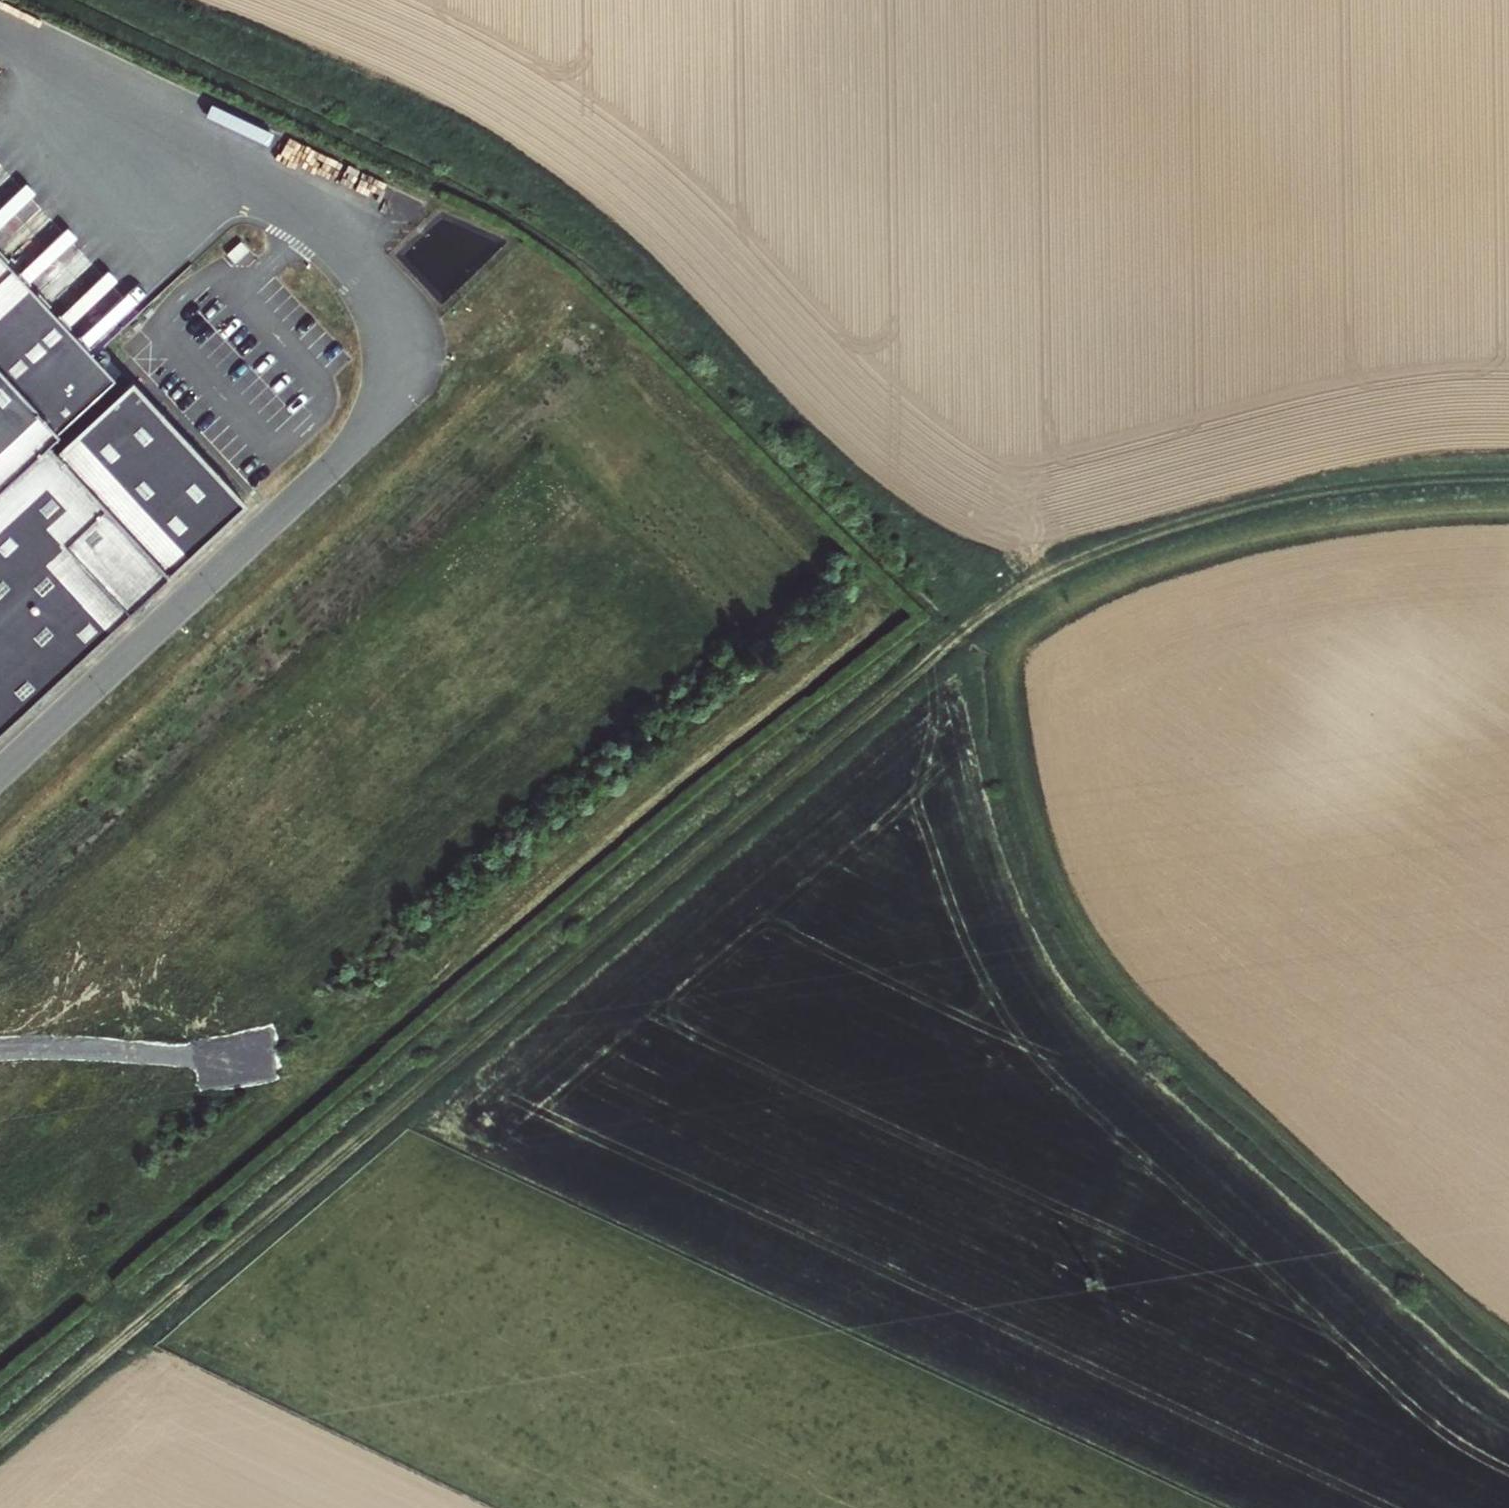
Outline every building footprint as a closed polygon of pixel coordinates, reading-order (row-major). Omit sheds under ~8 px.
[(249,505),(135,382),(58,453),(50,444),(117,382),(0,255),(0,735),(249,505)]
